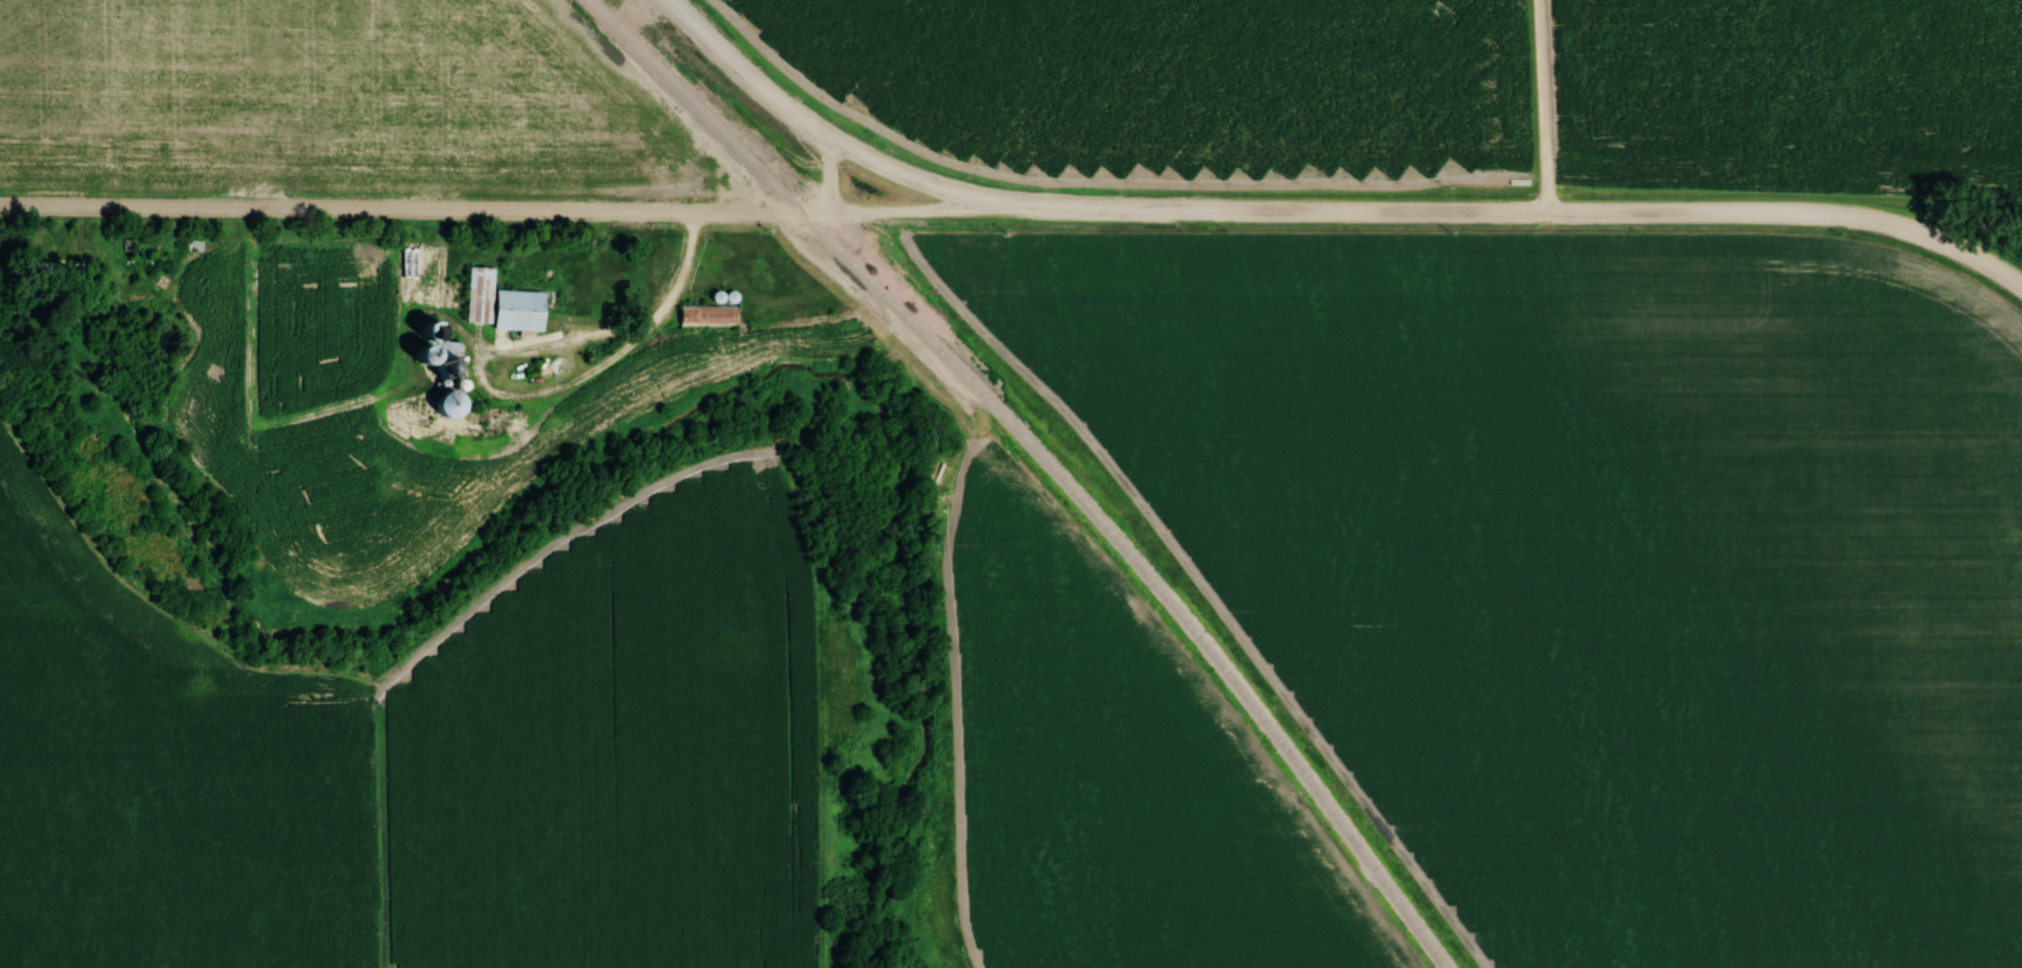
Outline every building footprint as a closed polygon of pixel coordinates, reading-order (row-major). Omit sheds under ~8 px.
[(200,252),(200,240),(184,240),(184,252),(200,252)] [(463,322),(489,323),(489,328),(537,330),(539,291),(490,290),(490,267),(465,266),(463,322)] [(676,303),(676,323),(732,324),(732,304),(676,303)]
